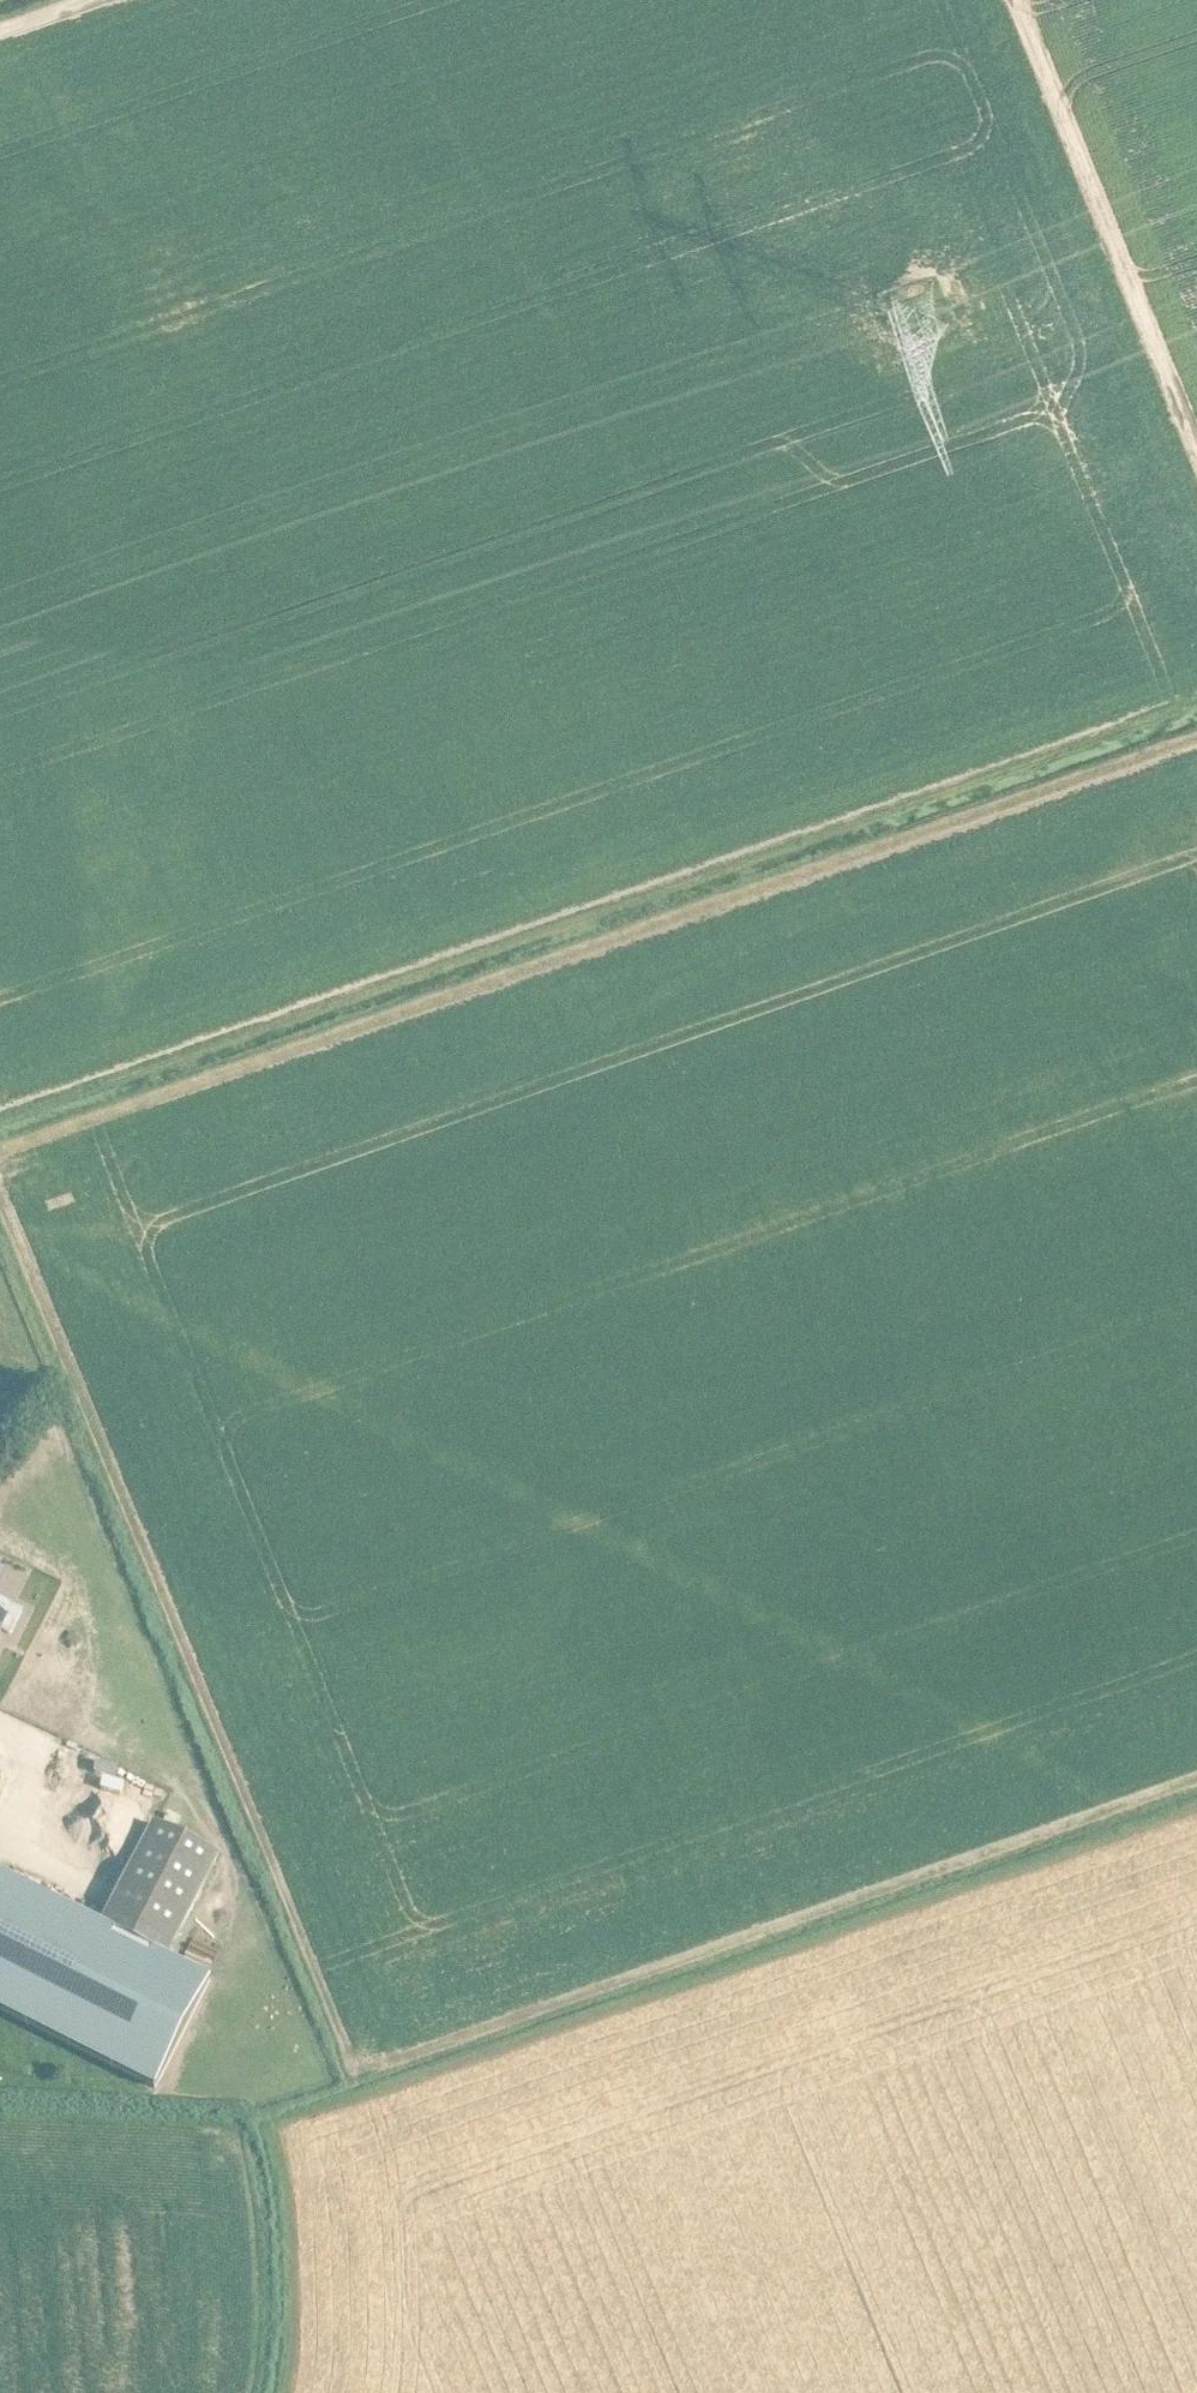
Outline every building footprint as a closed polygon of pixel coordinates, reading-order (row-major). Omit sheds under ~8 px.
[(1,1630),(11,1635),(22,1612),(0,1601),(0,1632),(1,1630)] [(158,1823),(104,1928),(168,1960),(222,1856),(158,1823)] [(156,2090),(211,1981),(168,1960),(104,1928),(0,1875),(0,2011),(156,2090)]
